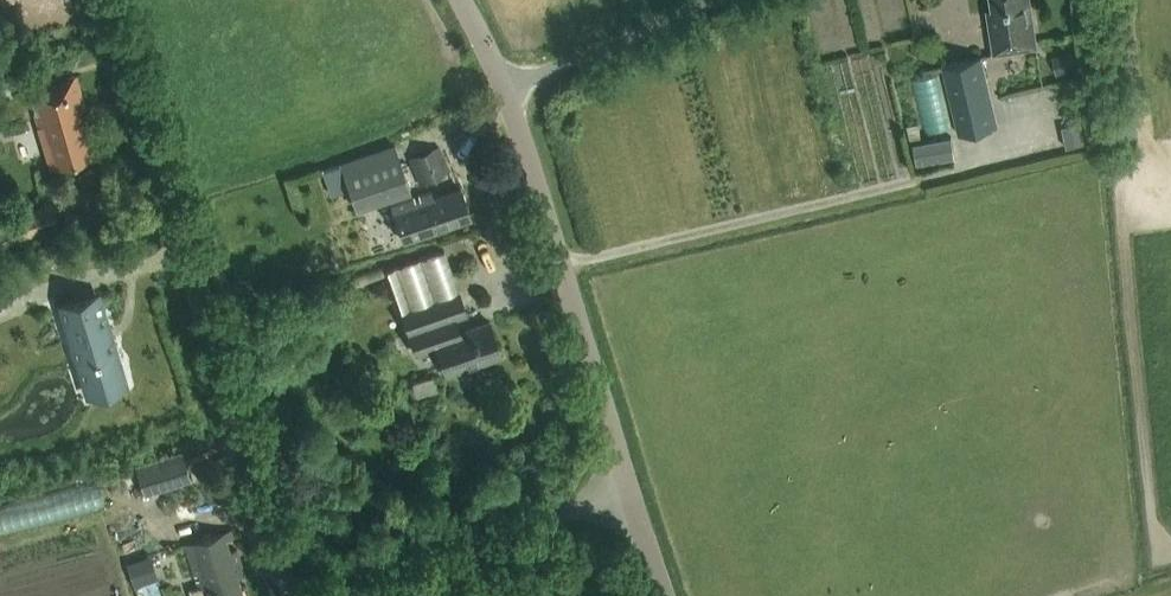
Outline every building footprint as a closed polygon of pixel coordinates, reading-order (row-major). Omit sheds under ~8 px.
[(1038,45),(1031,0),(993,0),(996,22),(991,23),(995,51),(1038,45)] [(961,132),(999,123),(982,54),(944,63),(961,132)] [(49,168),(90,156),(77,112),(85,110),(75,76),(26,90),(36,126),(37,125),(49,168)] [(956,132),(918,138),(921,160),(959,154),(956,132)] [(864,175),(897,173),(894,140),(862,143),(864,175)] [(355,206),(409,188),(394,145),(341,163),(355,206)] [(418,185),(451,171),(440,145),(408,158),(418,185)] [(399,242),(467,219),(456,186),(429,195),(427,189),(385,204),(399,242)] [(446,374),(501,355),(488,318),(460,328),(455,315),(466,312),(444,250),(388,269),(400,310),(416,354),(436,347),(446,374)] [(56,305),(85,398),(128,385),(100,291),(56,305)] [(146,492),(191,479),(182,450),(137,464),(146,492)] [(109,503),(104,479),(0,503),(0,528),(109,503)] [(245,574),(237,549),(230,551),(227,540),(234,537),(231,529),(185,543),(198,588),(206,586),(209,595),(242,595),(236,577),(245,574)] [(133,587),(157,579),(149,555),(125,563),(133,587)]
